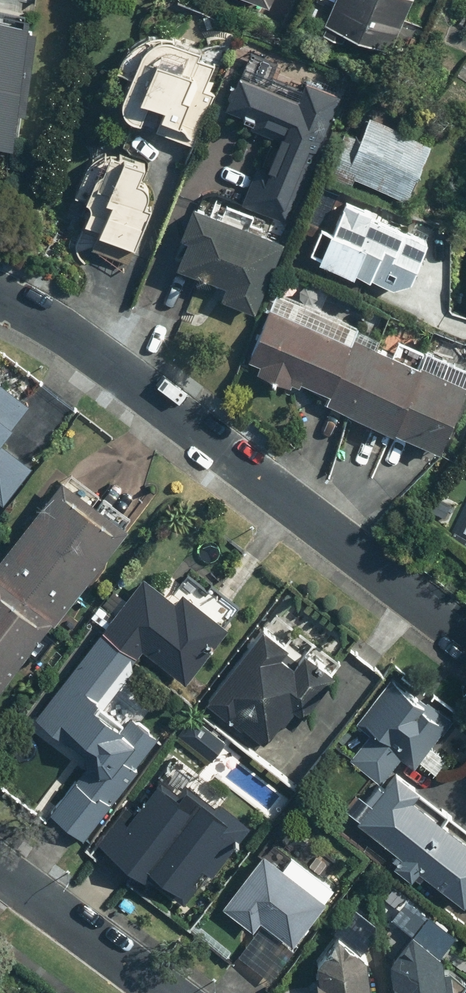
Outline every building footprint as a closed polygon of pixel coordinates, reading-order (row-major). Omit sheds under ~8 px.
[(303,22),(367,49),(389,0),(313,0),(303,22)] [(110,97),(158,126),(198,60),(150,31),(110,97)] [(5,133),(14,38),(0,36),(0,132),(5,133)] [(260,162),(245,201),(297,220),(348,87),(317,75),(309,96),(248,73),(234,111),(293,133),(279,169),(260,162)] [(340,123),(326,179),(389,194),(403,138),(340,123)] [(59,237),(106,254),(138,169),(91,152),(59,237)] [(184,202),(153,274),(228,306),(258,233),(184,202)] [(314,208),(295,263),(381,293),(400,238),(314,208)] [(243,372),(443,454),(465,400),(465,392),(269,311),(243,372)] [(31,431),(0,403),(0,465),(31,431)] [(439,518),(465,529),(465,458),(439,518)] [(0,562),(0,565),(60,612),(133,520),(71,472),(0,562)] [(147,564),(104,620),(139,647),(146,637),(189,670),(230,617),(183,581),(178,588),(147,564)] [(49,614),(0,577),(0,678),(49,614)] [(265,614),(203,689),(257,733),(319,658),(265,614)] [(104,623),(34,711),(68,738),(79,725),(100,740),(54,799),(85,823),(132,762),(134,763),(158,729),(105,692),(139,650),(104,623)] [(373,675),(344,717),(396,753),(425,710),(373,675)] [(332,815),(463,906),(465,902),(465,839),(365,769),(332,815)] [(125,805),(103,836),(184,894),(208,860),(214,865),(253,812),(217,786),(213,791),(188,774),(178,788),(162,777),(136,812),(125,805)] [(265,847),(222,905),(283,950),(326,892),(265,847)] [(393,951),(397,992),(449,992),(444,946),(423,927),(409,930),(393,951)] [(318,957),(321,992),(374,992),(370,953),(341,929),(318,957)]
